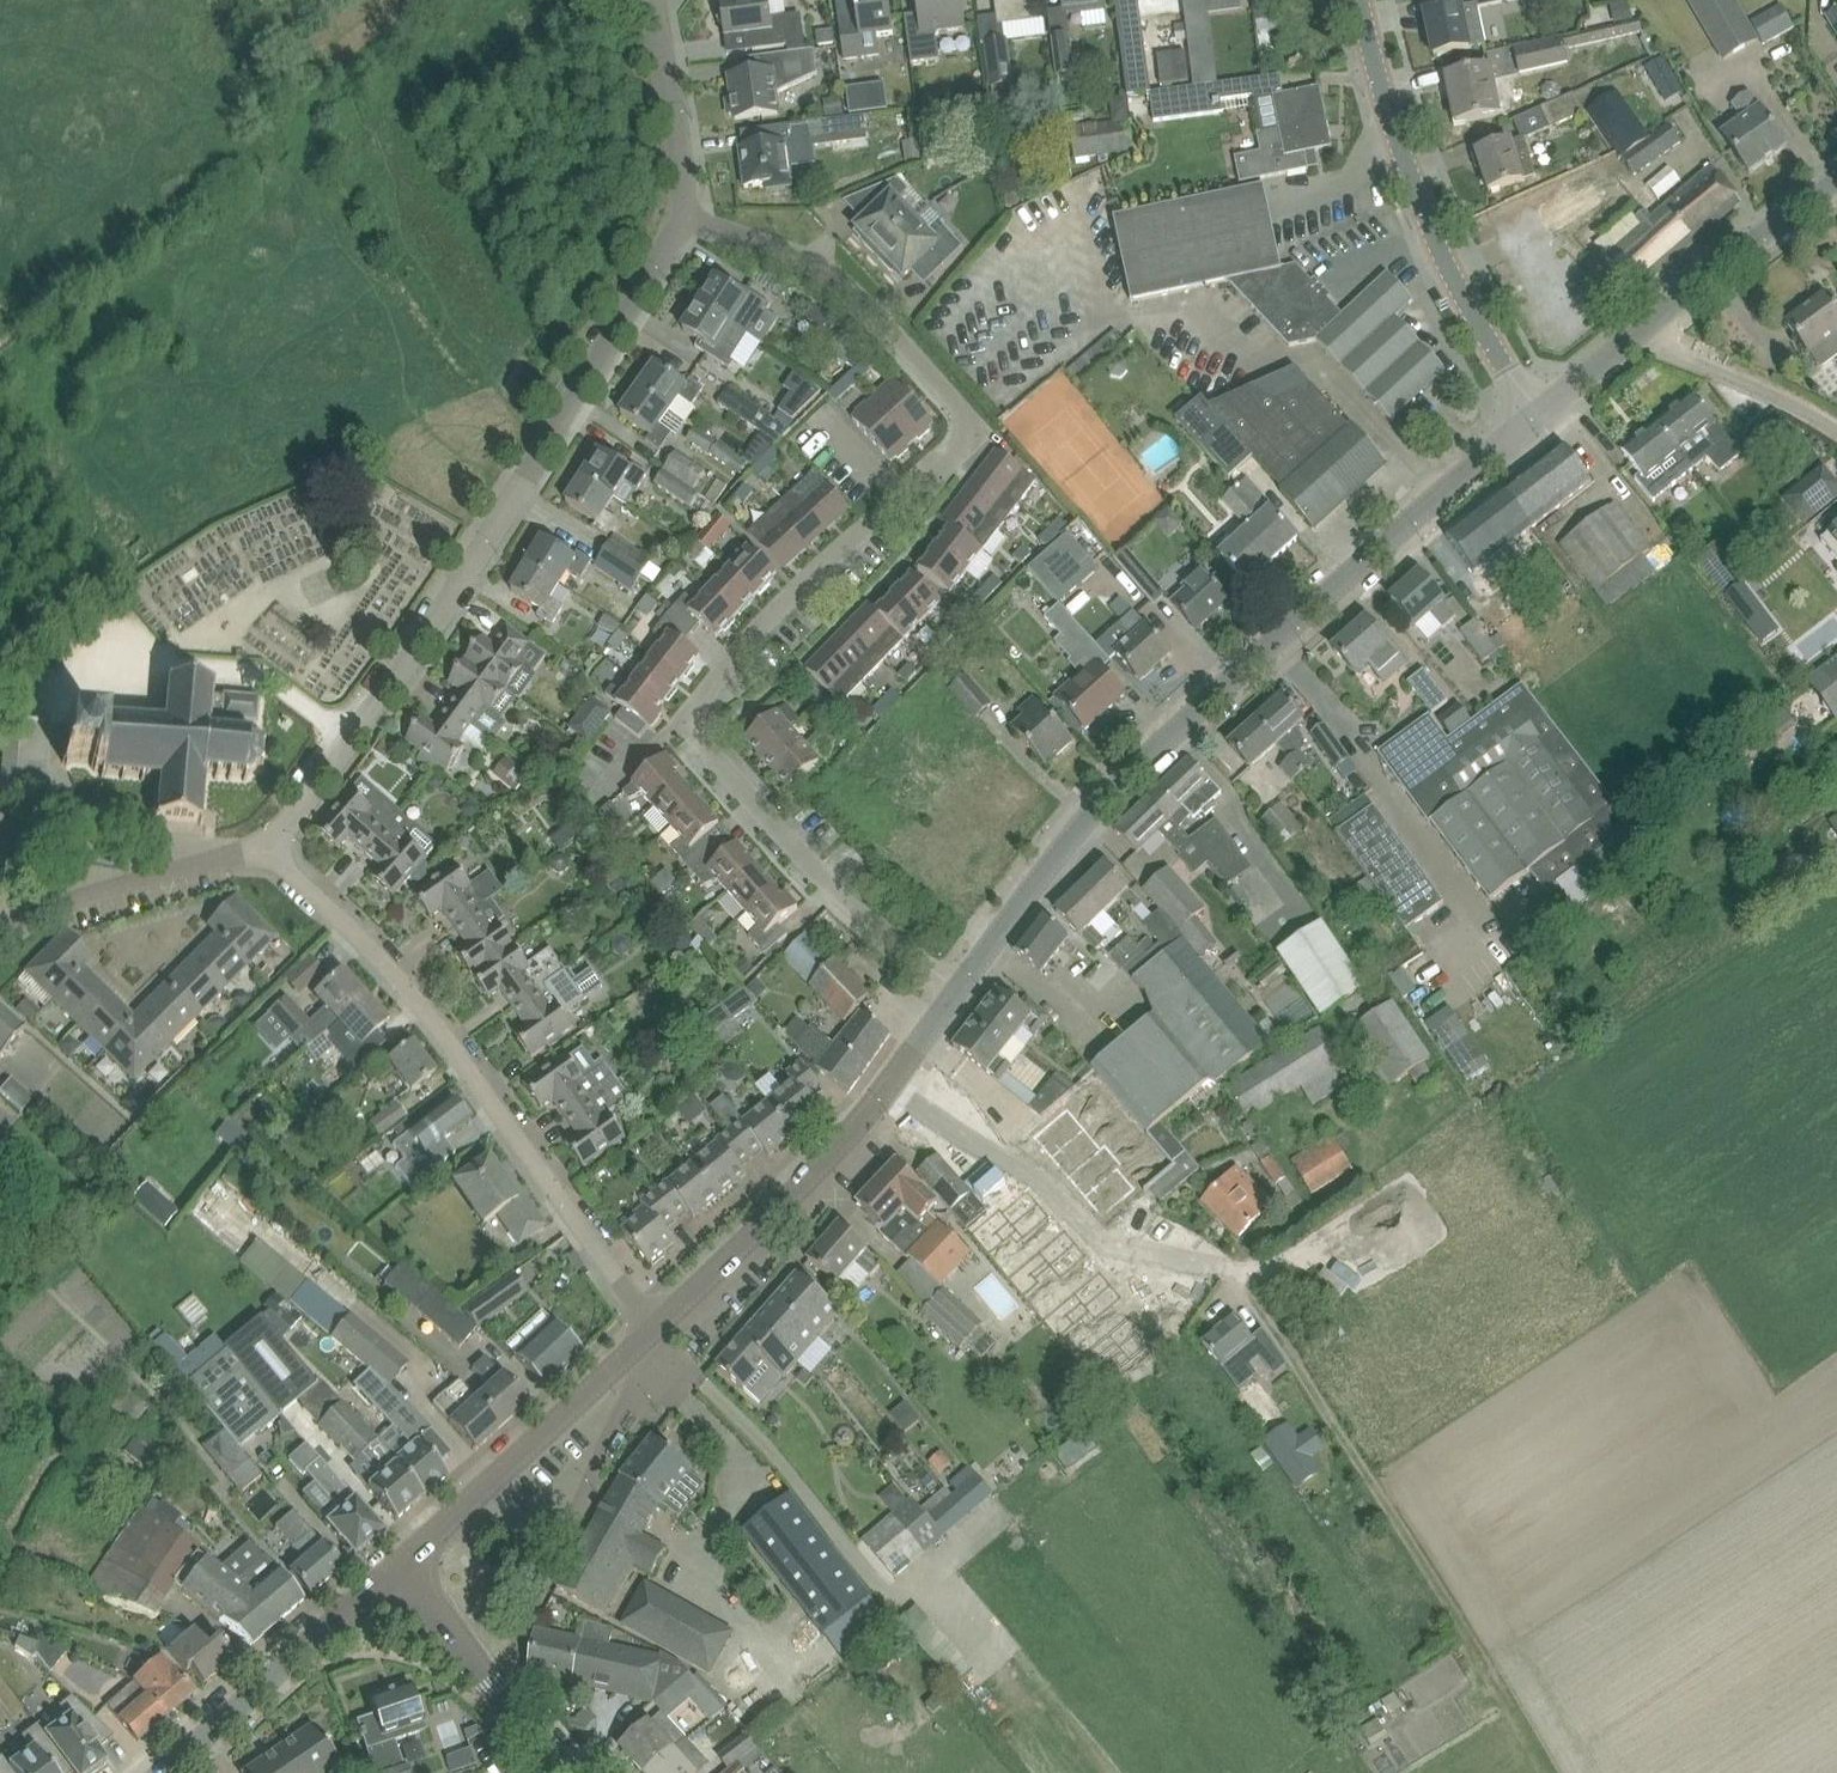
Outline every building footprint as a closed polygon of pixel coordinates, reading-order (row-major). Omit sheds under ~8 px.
[(718,21),(723,25),(725,37),(751,33),(753,50),(777,47),(788,46),(789,53),(806,51),(801,14),(787,16),(786,16),(785,16),(772,18),(770,0),(747,0),(721,4),(722,15),(718,21)] [(879,54),(877,36),(893,34),(889,0),(855,0),(857,21),(839,23),(844,59),(879,54)] [(919,14),(905,16),(911,64),(940,60),(936,31),(964,28),(961,0),(917,0),(919,14)] [(1033,19),(1030,0),(995,0),(1001,42),(1008,41),(1047,36),(1045,18),(1033,19)] [(1065,9),(1066,14),(1067,14),(1081,12),(1083,29),(1107,26),(1105,9),(1103,0),(1064,0),(1065,9)] [(1128,96),(1150,93),(1151,92),(1139,0),(1135,0),(1132,0),(1115,0),(1128,96)] [(1257,21),(1274,19),(1272,0),(1254,0),(1257,21)] [(1723,61),(1758,40),(1735,0),(1687,0),(1723,61)] [(1629,1),(1610,5),(1613,19),(1632,15),(1629,1)] [(1780,5),(1751,22),(1764,44),(1793,28),(1780,5)] [(1449,9),(1425,13),(1434,56),(1458,51),(1470,49),(1486,45),(1482,26),(1480,15),(1463,19),(1461,6),(1449,9)] [(1826,17),(1836,35),(1836,10),(1826,17)] [(1562,37),(1515,47),(1520,68),(1521,76),(1568,66),(1566,57),(1567,57),(1565,49),(1575,47),(1624,36),(1642,33),(1642,32),(1639,19),(1586,30),(1572,33),(1573,35),(1563,38),(1562,37)] [(1206,24),(1187,27),(1195,86),(1214,84),(1206,24)] [(833,31),(817,33),(819,46),(835,44),(833,31)] [(1642,32),(1642,33),(1643,38),(1642,39),(1650,55),(1662,49),(1648,31),(1642,32)] [(1070,37),(1052,39),(1057,77),(1075,75),(1070,37)] [(1001,42),(986,44),(991,88),(1013,84),(1008,41),(1001,42)] [(806,51),(789,53),(761,57),(761,58),(764,58),(766,72),(730,77),(733,99),(727,100),(729,114),(735,114),(736,119),(778,114),(776,94),(818,74),(815,49),(806,51)] [(1186,52),(1158,55),(1161,84),(1189,81),(1186,52)] [(1663,57),(1645,68),(1665,102),(1684,91),(1663,57)] [(1446,77),(1456,124),(1500,115),(1490,68),(1446,77)] [(1173,89),(1150,93),(1154,121),(1223,112),(1221,100),(1253,96),(1271,93),(1279,129),(1261,133),(1257,133),(1261,152),(1234,158),(1239,183),(1309,169),(1305,153),(1332,147),(1320,87),(1283,95),(1280,75),(1253,79),(1214,84),(1195,86),(1173,89)] [(883,85),(849,90),(852,114),(886,109),(883,85)] [(1650,137),(1617,91),(1590,110),(1635,175),(1681,142),(1668,124),(1650,137)] [(1540,108),(1549,129),(1586,112),(1574,93),(1540,108)] [(1760,110),(1748,94),(1733,104),(1744,121),(1723,136),(1749,173),(1787,147),(1760,110)] [(826,118),(844,116),(842,97),(824,100),(826,118)] [(1075,158),(1132,151),(1127,119),(1071,127),(1075,158)] [(791,186),(788,164),(812,162),(809,142),(834,139),(832,120),(761,129),(764,146),(740,149),(745,187),(765,184),(766,190),(791,186)] [(930,134),(928,149),(944,151),(945,135),(930,134)] [(1477,153),(1489,192),(1536,177),(1524,138),(1477,153)] [(919,140),(903,142),(906,162),(922,159),(919,140)] [(986,155),(974,162),(981,174),(993,166),(986,155)] [(1636,293),(1741,202),(1710,167),(1648,222),(1641,214),(1636,218),(1631,212),(1595,244),(1607,258),(1606,258),(1636,293)] [(1654,197),(1680,183),(1672,167),(1645,181),(1654,197)] [(877,256),(915,220),(897,201),(906,193),(901,188),(905,185),(899,178),(849,199),(867,218),(857,228),(865,237),(862,240),(877,256)] [(1597,178),(1586,183),(1595,203),(1606,198),(1597,178)] [(1240,190),(1114,218),(1132,302),(1229,281),(1290,347),(1316,340),(1392,421),(1446,371),(1395,317),(1413,301),(1387,273),(1343,314),(1338,309),(1328,298),(1312,281),(1296,264),(1282,268),(1281,267),(1279,268),(1262,188),(1264,188),(1264,185),(1240,190)] [(1569,191),(1549,200),(1558,220),(1578,211),(1569,191)] [(915,220),(877,256),(893,272),(896,269),(904,277),(911,271),(914,267),(928,281),(964,247),(949,231),(946,235),(941,230),(945,227),(948,223),(931,205),(915,220)] [(704,289),(697,300),(702,303),(701,305),(746,334),(762,308),(766,311),(770,305),(737,283),(733,289),(717,279),(708,292),(704,289)] [(1825,295),(1787,324),(1809,353),(1811,352),(1823,367),(1836,357),(1836,311),(1825,295)] [(692,317),(684,330),(699,340),(696,346),(716,359),(725,365),(730,368),(734,362),(745,369),(761,344),(746,334),(701,305),(700,306),(695,303),(688,314),(692,317)] [(812,304),(804,317),(829,333),(837,320),(812,304)] [(838,338),(828,354),(849,366),(850,364),(855,367),(859,362),(871,351),(853,339),(850,338),(842,333),(838,338)] [(850,374),(858,382),(879,363),(872,354),(850,374)] [(1116,358),(1109,366),(1111,375),(1121,378),(1128,371),(1126,361),(1116,358)] [(686,385),(657,364),(639,389),(670,411),(680,396),(693,405),(705,389),(691,379),(686,385)] [(1236,395),(1211,406),(1255,456),(1254,457),(1283,489),(1281,491),(1312,526),(1317,531),(1388,467),(1383,462),(1382,460),(1367,445),(1367,444),(1335,408),(1333,410),(1297,369),(1236,395)] [(837,401),(858,382),(850,374),(829,393),(837,401)] [(914,401),(895,380),(890,385),(888,383),(872,398),(893,421),(914,401)] [(754,466),(791,429),(789,428),(775,418),(729,387),(718,403),(761,432),(743,460),(749,463),(754,466)] [(661,450),(674,433),(661,423),(670,411),(639,389),(622,414),(651,435),(647,440),(661,450)] [(791,393),(779,410),(780,411),(794,420),(809,405),(791,393)] [(1707,457),(1720,471),(1741,455),(1693,394),(1657,423),(1694,468),(1707,457)] [(1229,479),(1254,457),(1255,456),(1211,406),(1203,397),(1177,421),(1229,479)] [(872,440),(893,421),(872,398),(856,412),(858,414),(853,419),(872,440)] [(920,439),(930,429),(929,427),(934,423),(914,401),(893,421),(913,442),(918,437),(920,439)] [(780,411),(775,418),(789,428),(794,420),(780,411)] [(898,458),(909,448),(907,447),(913,442),(893,421),(872,440),(891,461),(897,456),(898,458)] [(1679,480),(1694,468),(1657,423),(1622,451),(1640,475),(1635,478),(1653,500),(1679,480)] [(708,454),(716,443),(695,429),(687,440),(708,454)] [(718,443),(710,455),(740,475),(749,463),(743,460),(718,443)] [(1563,446),(1503,493),(1531,528),(1591,482),(1563,446)] [(770,467),(781,456),(773,448),(763,459),(770,467)] [(600,451),(583,477),(615,496),(623,483),(636,491),(637,492),(649,473),(648,473),(634,464),(630,470),(600,451)] [(1019,504),(1037,481),(998,451),(988,463),(990,465),(982,476),(1019,504)] [(676,452),(664,470),(694,490),(694,489),(705,473),(706,472),(676,452)] [(760,477),(770,467),(763,459),(752,469),(760,477)] [(1793,493),(1808,512),(1796,522),(1801,527),(1813,517),(1836,497),(1836,485),(1823,469),(1818,473),(1793,493)] [(664,470),(655,484),(691,508),(691,507),(701,493),(694,489),(694,490),(664,470)] [(837,518),(849,508),(815,471),(793,492),(826,528),(827,527),(825,526),(835,517),(837,518)] [(1001,528),(1019,504),(982,476),(980,474),(970,487),(972,488),(964,499),(1001,528)] [(583,477),(567,502),(597,522),(593,528),(608,537),(619,519),(606,510),(614,497),(615,496),(583,477)] [(716,503),(727,486),(718,479),(706,497),(716,503)] [(1265,514),(1255,503),(1263,496),(1247,479),(1224,500),(1248,527),(1219,553),(1248,585),(1298,539),(1271,509),(1265,514)] [(745,503),(754,492),(745,484),(736,496),(745,503)] [(815,538),(826,528),(793,492),(771,512),(804,548),(805,547),(803,546),(814,536),(815,538)] [(1446,536),(1474,572),(1531,528),(1503,493),(1446,536)] [(1001,528),(964,499),(962,498),(952,510),(954,512),(945,524),(950,529),(982,553),(1001,528)] [(1609,609),(1657,571),(1644,554),(1650,550),(1614,504),(1560,545),(1609,609)] [(793,558),(804,548),(771,512),(749,532),(780,567),(792,557),(793,558)] [(1059,535),(1068,526),(1059,518),(1049,528),(1059,535)] [(1821,540),(1836,560),(1836,527),(1821,540)] [(1047,547),(1059,535),(1049,528),(1039,539),(1047,547)] [(709,529),(698,542),(710,551),(721,538),(717,536),(709,529)] [(966,573),(982,553),(950,529),(935,548),(966,573)] [(1068,535),(1029,570),(1059,603),(1098,568),(1068,535)] [(615,537),(605,552),(642,576),(651,561),(615,537)] [(575,558),(544,539),(528,565),(560,585),(569,570),(583,579),(594,561),(579,552),(575,558)] [(1719,539),(1697,557),(1724,592),(1725,591),(1739,580),(1747,574),(1719,539)] [(698,542),(687,555),(696,562),(704,569),(715,556),(710,551),(698,542)] [(1022,564),(1031,554),(1023,547),(1014,557),(1022,564)] [(1118,556),(1155,600),(1165,591),(1127,547),(1118,556)] [(757,595),(777,574),(749,548),(729,569),(757,595)] [(950,594),(966,573),(935,548),(919,569),(950,594)] [(632,590),(642,576),(605,552),(596,565),(632,590)] [(554,625),(565,608),(551,599),(560,585),(528,565),(512,591),(543,610),(539,616),(554,625)] [(737,616),(757,595),(729,569),(709,590),(737,616)] [(1197,630),(1229,601),(1201,570),(1184,585),(1186,588),(1171,601),(1197,630)] [(924,620),(942,602),(913,574),(895,593),(924,620)] [(1393,598),(1392,599),(1416,626),(1430,614),(1443,628),(1457,616),(1419,574),(1404,587),(1401,583),(1389,594),(1393,598)] [(994,594),(1003,584),(994,575),(984,586),(994,594)] [(1743,585),(1727,597),(1751,627),(1766,616),(1743,585)] [(983,605),(994,594),(984,586),(974,596),(983,605)] [(668,601),(663,606),(671,613),(670,614),(693,633),(701,623),(717,637),(737,616),(709,590),(698,602),(686,595),(675,608),(668,601)] [(906,639),(924,620),(895,593),(877,611),(906,639)] [(648,596),(639,607),(649,616),(658,605),(648,596)] [(1120,598),(1110,607),(1121,619),(1132,610),(1120,598)] [(1079,652),(1093,640),(1061,604),(1047,617),(1079,652)] [(906,639),(877,611),(872,606),(862,617),(860,616),(849,627),(850,629),(884,661),(906,639)] [(682,679),(700,656),(684,644),(693,633),(670,614),(654,633),(662,644),(653,656),(682,679)] [(1141,680),(1171,654),(1135,614),(1121,626),(1132,638),(1116,652),(1141,680)] [(611,638),(620,624),(605,615),(597,629),(611,638)] [(1782,646),(1804,672),(1836,643),(1836,638),(1817,615),(1782,646)] [(1482,662),(1498,650),(1476,620),(1460,630),(1482,662)] [(1384,681),(1404,663),(1367,621),(1335,650),(1357,675),(1369,664),(1384,681)] [(946,642),(956,633),(948,625),(938,634),(946,642)] [(538,666),(546,655),(508,627),(495,645),(483,637),(467,658),(510,689),(526,667),(519,661),(522,658),(538,666)] [(884,661),(850,629),(841,638),(839,637),(828,648),(830,650),(863,683),(884,661)] [(618,651),(629,638),(620,631),(610,645),(618,651)] [(935,653),(946,642),(938,634),(927,645),(935,653)] [(863,683),(830,650),(820,660),(818,658),(807,669),(843,704),(863,683)] [(665,702),(682,679),(653,656),(635,679),(665,702)] [(493,712),(510,689),(467,658),(450,682),(462,691),(449,707),(473,724),(472,726),(493,741),(506,724),(491,712),(492,711),(493,712)] [(1824,669),(1836,685),(1836,658),(1824,669)] [(1063,703),(1056,709),(1077,733),(1084,727),(1086,729),(1124,695),(1108,678),(1102,671),(1095,663),(1091,666),(1081,675),(1057,696),(1063,703)] [(907,683),(917,672),(909,664),(899,674),(907,683)] [(952,688),(963,679),(955,670),(945,679),(952,688)] [(1432,714),(1449,701),(1424,670),(1408,682),(1432,714)] [(977,717),(992,705),(966,676),(963,679),(952,688),(952,689),(977,717)] [(209,685),(172,682),(168,678),(164,681),(168,685),(167,701),(162,701),(162,707),(163,706),(162,718),(165,719),(165,723),(149,721),(149,718),(145,718),(145,721),(129,720),(129,717),(126,717),(125,720),(109,718),(109,715),(105,715),(104,726),(101,730),(76,727),(71,721),(66,724),(72,731),(70,744),(69,757),(63,762),(67,767),(73,762),(92,763),(92,768),(95,772),(161,778),(157,816),(154,819),(156,822),(160,819),(198,822),(201,826),(203,823),(200,820),(201,815),(205,773),(243,777),(244,781),(247,781),(246,776),(258,768),(262,770),(263,766),(259,764),(261,751),(265,750),(264,746),(259,748),(251,738),(253,734),(249,732),(249,724),(257,725),(259,698),(212,693),(212,687),(215,685),(213,682),(209,685)] [(665,702),(635,679),(625,692),(613,686),(607,694),(624,708),(616,719),(640,737),(648,727),(651,729),(663,713),(659,710),(665,702)] [(1633,828),(1523,684),(1448,740),(1430,715),(1378,753),(1488,902),(1529,871),(1546,894),(1580,868),(1633,828)] [(813,685),(805,693),(817,705),(825,697),(813,685)] [(890,709),(901,698),(893,689),(882,701),(890,709)] [(1283,696),(1256,720),(1278,744),(1290,758),(1299,750),(1300,752),(1304,749),(1302,735),(1296,728),(1305,720),(1299,714),(1283,696)] [(817,705),(829,718),(837,710),(825,697),(817,705)] [(571,729),(568,732),(586,746),(611,713),(592,698),(570,728),(571,729)] [(881,719),(890,709),(882,701),(872,710),(881,719)] [(777,712),(746,738),(761,755),(791,729),(790,727),(800,718),(786,704),(777,712)] [(1045,765),(1072,742),(1040,705),(1013,729),(1045,765)] [(1450,735),(1470,720),(1460,706),(1440,721),(1450,735)] [(460,742),(472,726),(473,724),(449,707),(436,726),(424,717),(407,740),(449,771),(467,747),(460,742)] [(1765,724),(1748,739),(1761,754),(1777,742),(1797,725),(1783,708),(1765,724)] [(4,749),(2,765),(16,766),(20,718),(6,717),(4,749)] [(1251,768),(1278,744),(1256,720),(1230,744),(1251,768)] [(856,743),(864,736),(852,723),(844,731),(856,743)] [(1337,769),(1350,760),(1325,725),(1312,734),(1337,769)] [(775,771),(805,745),(791,729),(761,755),(775,771)] [(389,761),(398,749),(385,739),(376,751),(389,761)] [(775,771),(789,788),(820,762),(805,745),(775,771)] [(653,806),(681,781),(675,773),(678,770),(666,756),(623,792),(630,800),(642,794),(653,806)] [(516,791),(529,774),(506,757),(494,774),(516,791)] [(1208,815),(1215,808),(1210,804),(1222,792),(1189,758),(1171,776),(1204,810),(1208,815)] [(1292,781),(1302,772),(1290,758),(1280,768),(1292,781)] [(1350,760),(1337,768),(1345,779),(1358,771),(1350,760)] [(2,765),(0,791),(14,792),(16,766),(2,765)] [(436,776),(429,784),(438,791),(445,782),(436,776)] [(1195,818),(1204,810),(1171,776),(1151,796),(1180,826),(1192,815),(1195,818)] [(352,791),(318,829),(340,848),(350,837),(366,852),(386,830),(385,829),(369,815),(374,810),(370,807),(367,804),(378,791),(362,778),(352,791)] [(681,781),(653,806),(672,827),(700,803),(694,796),(696,795),(685,783),(684,784),(681,781)] [(1191,838),(1180,826),(1151,796),(1115,830),(1137,852),(1160,830),(1183,853),(1180,856),(1195,874),(1209,862),(1191,838)] [(470,800),(461,811),(472,820),(481,809),(470,800)] [(620,835),(630,825),(611,803),(600,813),(620,835)] [(700,803),(672,827),(682,840),(672,849),(690,869),(713,849),(704,839),(720,825),(713,817),(714,816),(704,804),(703,806),(700,803)] [(1373,806),(1338,831),(1365,871),(1364,872),(1368,878),(1382,898),(1405,930),(1443,902),(1373,806)] [(386,830),(366,852),(382,866),(373,877),(394,896),(412,876),(425,860),(428,857),(427,856),(437,844),(402,813),(400,811),(385,829),(386,830)] [(1271,811),(1259,822),(1275,841),(1277,840),(1283,847),(1294,838),(1293,837),(1292,836),(1271,811)] [(565,831),(552,841),(559,850),(572,840),(565,831)] [(1226,833),(1201,851),(1209,862),(1219,876),(1226,886),(1232,883),(1224,873),(1245,858),(1226,833)] [(631,839),(622,847),(633,860),(643,852),(631,839)] [(713,849),(690,869),(705,886),(717,879),(728,892),(756,867),(754,864),(755,863),(746,852),(744,853),(737,845),(721,859),(713,849)] [(557,856),(553,862),(553,868),(558,873),(565,872),(570,866),(569,859),(564,855),(557,856)] [(472,884),(457,863),(415,894),(432,917),(443,909),(456,927),(481,909),(493,900),(492,898),(505,890),(490,871),(472,884)] [(1134,913),(1143,904),(1105,866),(1081,889),(1105,913),(1120,898),(1134,913)] [(756,867),(728,892),(747,913),(775,889),(773,886),(775,885),(765,874),(763,875),(756,867)] [(1168,868),(1145,889),(1162,908),(1159,910),(1182,936),(1201,959),(1216,946),(1218,944),(1196,917),(1204,911),(1168,868)] [(618,895),(636,882),(626,869),(609,882),(618,895)] [(677,885),(667,873),(652,886),(662,898),(677,885)] [(1368,878),(1355,887),(1369,907),(1382,898),(1368,878)] [(782,896),(775,889),(747,913),(757,926),(749,937),(765,954),(770,950),(770,951),(788,935),(779,925),(798,908),(786,893),(782,896)] [(1081,889),(1058,912),(1074,929),(1096,951),(1101,946),(1106,941),(1091,926),(1105,913),(1081,889)] [(235,897),(213,918),(214,919),(229,933),(223,939),(248,964),(258,954),(275,937),(235,897)] [(481,909),(456,927),(469,944),(457,953),(474,975),(516,945),(500,923),(494,927),(481,909)] [(1153,915),(1143,923),(1158,940),(1160,943),(1156,947),(1146,955),(1151,962),(1182,936),(1159,910),(1153,915)] [(699,916),(690,924),(701,936),(708,944),(709,946),(718,939),(706,925),(714,917),(715,913),(705,912),(699,916)] [(1042,971),(1069,936),(1041,915),(1015,950),(1042,971)] [(1321,923),(1280,950),(1323,1016),(1339,1005),(1361,990),(1364,988),(1321,923)] [(676,932),(671,940),(673,948),(681,953),(689,950),(692,942),(689,934),(683,930),(676,932)] [(846,1023),(870,996),(832,961),(836,956),(808,931),(783,959),(809,983),(846,1023)] [(66,932),(26,972),(52,998),(53,999),(78,974),(72,968),(87,954),(88,953),(66,932)] [(701,936),(692,944),(698,952),(708,944),(701,936)] [(1104,1057),(1092,1068),(1094,1071),(1142,1128),(1147,1135),(1160,1124),(1190,1099),(1195,1104),(1208,1093),(1203,1088),(1209,1083),(1216,1085),(1269,1041),(1215,976),(1201,959),(1182,936),(1151,962),(1146,955),(1143,952),(1122,968),(1145,992),(1154,1015),(1104,1057)] [(1129,937),(1110,955),(1122,968),(1143,952),(1138,946),(1129,937)] [(205,946),(190,961),(221,991),(248,964),(223,939),(209,953),(205,948),(206,947),(205,946)] [(530,965),(516,945),(474,975),(490,998),(502,990),(514,1007),(567,969),(552,949),(530,965)] [(311,958),(293,975),(304,988),(322,971),(311,958)] [(744,977),(755,968),(746,958),(736,967),(744,977)] [(186,976),(167,995),(192,1020),(221,991),(190,961),(179,972),(180,973),(182,972),(186,976)] [(1266,987),(1287,971),(1280,961),(1259,977),(1266,987)] [(515,1033),(532,1057),(574,1026),(565,1014),(586,999),(566,972),(568,970),(567,969),(514,1007),(527,1025),(515,1033)] [(1403,998),(1416,990),(1402,969),(1390,977),(1403,998)] [(286,995),(267,1013),(290,1038),(293,1035),(303,1045),(307,1049),(364,996),(342,972),(324,988),(316,995),(325,1005),(309,1020),(286,995)] [(78,974),(53,999),(79,1024),(109,993),(96,981),(95,982),(97,983),(92,988),(78,974)] [(758,980),(749,989),(758,999),(767,991),(758,980)] [(702,1019),(714,1034),(757,1003),(744,989),(721,1005),(702,1019)] [(998,990),(981,1012),(1015,1038),(1024,1028),(1035,1037),(1049,1018),(1028,997),(1021,1007),(998,990)] [(1361,990),(1339,1005),(1340,1007),(1341,1009),(1352,1026),(1376,1062),(1392,1085),(1409,1073),(1420,1089),(1434,1080),(1423,1063),(1432,1058),(1393,1000),(1376,1012),(1362,992),(1361,990)] [(109,993),(79,1024),(103,1048),(128,1023),(115,1011),(120,1006),(121,1008),(123,1007),(109,993)] [(238,995),(233,1000),(243,1008),(252,999),(246,994),(238,995)] [(145,1017),(139,1023),(164,1048),(192,1020),(167,995),(157,1005),(153,1001),(154,999),(153,998),(140,1012),(145,1017)] [(323,1034),(307,1049),(316,1060),(332,1046),(352,1068),(386,1042),(376,1031),(387,1021),(364,996),(323,1034)] [(27,997),(17,1007),(30,1020),(40,1009),(27,997)] [(25,1030),(0,1008),(0,1058),(25,1030)] [(849,1094),(891,1034),(862,1012),(847,1031),(845,1032),(835,1045),(811,1025),(809,1027),(797,1017),(785,1032),(816,1067),(849,1094)] [(981,1012),(954,1046),(969,1058),(999,1082),(1000,1081),(1006,1073),(1007,1072),(1012,1066),(1000,1057),(1015,1039),(1015,1038),(981,1012)] [(1430,1031),(1463,1082),(1488,1066),(1456,1015),(1430,1031)] [(212,1017),(205,1023),(217,1035),(228,1023),(222,1017),(212,1017)] [(1275,1045),(1284,1038),(1268,1019),(1259,1026),(1275,1045)] [(128,1023),(103,1048),(109,1054),(128,1073),(134,1079),(164,1048),(139,1023),(137,1026),(140,1029),(137,1033),(128,1023)] [(1314,1105),(1354,1080),(1320,1027),(1227,1086),(1249,1120),(1302,1086),(1314,1105)] [(70,1035),(59,1047),(69,1057),(80,1046),(70,1035)] [(435,1073),(412,1042),(387,1060),(388,1061),(373,1072),(382,1083),(396,1073),(410,1092),(435,1073)] [(719,1046),(706,1057),(718,1072),(731,1061),(719,1046)] [(545,1071),(526,1085),(542,1108),(554,1100),(567,1117),(590,1101),(618,1080),(611,1069),(606,1073),(601,1066),(585,1078),(581,1073),(568,1054),(545,1071)] [(1085,1060),(1073,1070),(1083,1081),(1094,1071),(1085,1060)] [(796,1135),(822,1113),(811,1100),(823,1091),(801,1062),(787,1073),(791,1077),(781,1085),(784,1090),(769,1102),(796,1135)] [(1031,1107),(1043,1116),(1076,1087),(1058,1072),(1031,1107)] [(35,1097),(11,1077),(0,1091),(0,1092),(23,1111),(35,1097)] [(590,1101),(567,1117),(579,1135),(568,1143),(584,1167),(604,1153),(626,1137),(610,1114),(609,1113),(631,1098),(618,1080),(590,1101)] [(1103,1093),(1096,1100),(1106,1110),(1113,1104),(1103,1093)] [(130,1095),(121,1104),(135,1116),(143,1107),(130,1095)] [(744,1122),(724,1096),(711,1106),(731,1131),(730,1131),(752,1158),(764,1149),(770,1156),(796,1135),(769,1102),(744,1122)] [(406,1119),(392,1129),(400,1139),(394,1144),(406,1159),(397,1166),(411,1185),(442,1162),(455,1153),(448,1144),(444,1147),(441,1143),(440,1142),(470,1120),(454,1098),(435,1112),(414,1128),(406,1119)] [(378,1135),(405,1116),(396,1104),(369,1123),(378,1135)] [(1113,1104),(1106,1110),(1115,1121),(1122,1115),(1113,1104)] [(1049,1124),(1035,1136),(1052,1156),(1085,1128),(1068,1108),(1049,1124)] [(227,1120),(215,1135),(235,1151),(247,1136),(227,1120)] [(1147,1135),(1172,1165),(1174,1163),(1185,1154),(1160,1124),(1147,1135)] [(1085,1128),(1052,1156),(1068,1176),(1102,1147),(1085,1128)] [(1142,1130),(1135,1136),(1144,1147),(1151,1141),(1142,1130)] [(720,1196),(747,1174),(741,1167),(752,1158),(730,1131),(717,1142),(718,1144),(694,1164),(720,1196)] [(1351,1143),(1344,1133),(1334,1139),(1331,1134),(1291,1160),(1313,1194),(1352,1169),(1340,1150),(1351,1143)] [(1303,1202),(1263,1140),(1253,1147),(1263,1162),(1286,1196),(1270,1206),(1278,1218),(1303,1202)] [(1151,1141),(1144,1147),(1153,1158),(1161,1152),(1151,1141)] [(1102,1147),(1068,1176),(1085,1195),(1119,1167),(1102,1147)] [(1173,1166),(1145,1190),(1146,1192),(1149,1189),(1160,1202),(1198,1169),(1185,1154),(1174,1163),(1172,1165),(1173,1166)] [(987,1212),(971,1193),(954,1172),(941,1158),(938,1155),(918,1173),(952,1210),(967,1228),(987,1212)] [(496,1170),(488,1157),(454,1181),(484,1223),(498,1213),(519,1243),(544,1225),(502,1166),(496,1170)] [(897,1163),(878,1183),(931,1233),(940,1224),(928,1213),(939,1201),(924,1188),(915,1179),(897,1163)] [(1201,1198),(1237,1234),(1272,1199),(1236,1163),(1201,1198)] [(720,1196),(694,1164),(669,1184),(667,1182),(655,1191),(677,1219),(689,1210),(694,1217),(720,1196)] [(1119,1167),(1085,1195),(1102,1215),(1113,1205),(1136,1186),(1119,1167)] [(241,1193),(246,1186),(227,1170),(222,1177),(229,1183),(241,1193)] [(878,1183),(859,1204),(876,1220),(885,1228),(880,1233),(909,1259),(910,1257),(931,1233),(878,1183)] [(999,1208),(972,1232),(989,1252),(1004,1239),(1000,1235),(1013,1225),(1023,1236),(1048,1215),(1027,1190),(1002,1212),(999,1208)] [(650,1263),(676,1242),(666,1229),(677,1219),(655,1191),(643,1201),(646,1205),(634,1214),(637,1218),(623,1230),(650,1263)] [(168,1202),(154,1218),(165,1227),(179,1211),(168,1202)] [(931,1233),(910,1257),(912,1259),(941,1285),(971,1253),(940,1224),(931,1233)] [(871,1277),(883,1264),(868,1250),(840,1225),(809,1261),(837,1285),(851,1297),(870,1276),(871,1277)] [(1065,1229),(1010,1276),(1023,1294),(1039,1281),(1036,1277),(1051,1264),(1061,1276),(1086,1255),(1065,1229)] [(1034,1235),(1027,1242),(1036,1253),(1043,1246),(1034,1235)] [(459,1346),(476,1326),(401,1262),(384,1282),(459,1346)] [(1100,1271),(1044,1318),(1058,1336),(1074,1322),(1071,1318),(1086,1306),(1096,1317),(1121,1296),(1100,1271)] [(1349,1287),(1326,1271),(1319,1281),(1342,1298),(1349,1287)] [(512,1272),(463,1308),(476,1326),(477,1328),(527,1292),(512,1272)] [(798,1273),(775,1299),(820,1338),(842,1312),(816,1289),(798,1273)] [(1071,1275),(1064,1281),(1073,1292),(1081,1286),(1071,1275)] [(944,1290),(934,1301),(972,1337),(973,1336),(981,1328),(983,1326),(959,1303),(944,1290)] [(274,1293),(263,1305),(274,1313),(290,1328),(301,1314),(274,1293)] [(775,1299),(754,1324),(798,1362),(820,1338),(775,1299)] [(934,1301),(923,1312),(961,1348),(965,1344),(972,1337),(934,1301)] [(1135,1312),(1078,1361),(1092,1378),(1109,1364),(1106,1360),(1121,1348),(1131,1359),(1156,1338),(1135,1312)] [(1235,1315),(1203,1342),(1218,1360),(1224,1367),(1223,1368),(1239,1390),(1257,1375),(1251,1367),(1240,1353),(1255,1341),(1255,1340),(1254,1339),(1235,1315)] [(241,1336),(226,1349),(280,1412),(296,1400),(315,1383),(261,1317),(251,1327),(241,1336)] [(351,1317),(332,1338),(369,1370),(370,1371),(390,1388),(408,1365),(351,1317)] [(869,1341),(881,1330),(869,1317),(857,1329),(869,1341)] [(1106,1317),(1099,1323),(1108,1334),(1116,1328),(1106,1317)] [(544,1388),(583,1351),(553,1320),(515,1357),(544,1388)] [(754,1324),(717,1366),(735,1381),(744,1390),(760,1404),(785,1377),(798,1362),(754,1324)] [(165,1333),(152,1344),(168,1362),(204,1404),(225,1430),(240,1448),(260,1431),(261,1433),(280,1418),(282,1416),(283,1415),(280,1412),(226,1349),(214,1335),(187,1359),(165,1333)] [(501,1428),(528,1402),(486,1356),(473,1368),(490,1386),(475,1400),(501,1428)] [(370,1371),(354,1385),(370,1402),(371,1403),(387,1421),(392,1426),(378,1439),(376,1442),(393,1461),(394,1462),(393,1462),(423,1497),(448,1475),(439,1465),(452,1454),(437,1435),(427,1424),(390,1388),(370,1371)] [(1016,1375),(1005,1385),(1012,1393),(1023,1383),(1016,1375)] [(475,1451),(501,1428),(475,1400),(459,1381),(433,1404),(475,1451)] [(1119,1388),(1107,1397),(1113,1404),(1124,1396),(1119,1388)] [(123,1392),(111,1408),(135,1425),(147,1410),(123,1392)] [(319,1425),(318,1425),(340,1447),(354,1462),(362,1454),(381,1476),(367,1488),(396,1520),(423,1497),(393,1462),(394,1462),(393,1461),(376,1442),(378,1439),(373,1434),(342,1402),(319,1425)] [(1121,1403),(1114,1408),(1121,1417),(1128,1412),(1121,1403)] [(1288,1426),(1266,1441),(1298,1486),(1320,1471),(1288,1426)] [(224,1430),(206,1445),(231,1475),(244,1491),(263,1475),(239,1448),(240,1448),(225,1430),(224,1430)] [(1085,1431),(1055,1453),(1068,1470),(1098,1447),(1085,1431)] [(692,1469),(673,1450),(653,1438),(622,1476),(556,1590),(595,1615),(597,1611),(600,1613),(627,1563),(646,1574),(662,1550),(639,1535),(659,1504),(662,1506),(692,1469)] [(136,1439),(126,1447),(137,1461),(147,1453),(136,1439)] [(355,1556),(383,1531),(306,1442),(288,1458),(302,1474),(306,1471),(338,1508),(325,1519),(328,1522),(327,1523),(355,1556)] [(939,1473),(951,1463),(941,1450),(928,1460),(939,1473)] [(999,1489),(976,1463),(971,1467),(970,1465),(950,1482),(957,1491),(953,1494),(946,1487),(945,1488),(967,1516),(999,1489)] [(925,1470),(917,1477),(927,1488),(935,1482),(925,1470)] [(967,1516),(945,1488),(921,1508),(911,1497),(910,1499),(941,1539),(967,1516)] [(750,1527),(743,1533),(762,1557),(823,1636),(824,1635),(871,1598),(791,1495),(750,1527)] [(896,1579),(941,1539),(910,1499),(862,1541),(896,1579)] [(234,1582),(198,1552),(202,1547),(145,1506),(85,1592),(153,1615),(175,1583),(185,1591),(185,1592),(251,1646),(275,1625),(237,1579),(234,1582)] [(310,1595),(342,1567),(294,1511),(277,1527),(305,1560),(291,1572),(310,1595)] [(237,1578),(261,1555),(245,1538),(221,1562),(237,1578)] [(278,1570),(265,1554),(237,1579),(275,1625),(304,1600),(288,1582),(278,1569),(278,1570)] [(643,1590),(624,1624),(689,1661),(711,1621),(668,1597),(665,1595),(662,1601),(643,1590)] [(939,1664),(951,1653),(914,1608),(901,1619),(939,1664)] [(537,1630),(529,1674),(631,1697),(654,1702),(664,1659),(609,1647),(614,1628),(579,1621),(575,1639),(537,1630)] [(177,1640),(167,1648),(171,1654),(187,1672),(190,1669),(203,1685),(235,1658),(219,1639),(208,1649),(194,1631),(179,1643),(177,1640)] [(19,1636),(15,1646),(33,1657),(39,1654),(51,1670),(66,1651),(19,1636)] [(138,1679),(134,1682),(147,1696),(166,1717),(194,1693),(178,1675),(162,1657),(161,1658),(154,1664),(146,1660),(138,1679)] [(725,1709),(702,1686),(691,1674),(663,1697),(675,1709),(689,1697),(711,1720),(725,1709)] [(138,1741),(166,1717),(147,1696),(134,1682),(107,1705),(138,1741)] [(358,1721),(361,1730),(360,1731),(362,1737),(363,1737),(375,1772),(408,1772),(405,1764),(402,1765),(393,1740),(426,1729),(424,1722),(411,1684),(369,1698),(375,1715),(358,1721)] [(1394,1693),(1382,1701),(1390,1714),(1403,1707),(1394,1693)] [(45,1734),(73,1772),(74,1772),(93,1772),(97,1770),(95,1768),(106,1760),(98,1749),(114,1736),(72,1696),(59,1706),(68,1717),(46,1733),(45,1734)] [(584,1739),(598,1727),(585,1712),(571,1724),(584,1739)] [(622,1748),(645,1772),(647,1772),(673,1749),(686,1738),(668,1719),(669,1719),(662,1712),(650,1723),(622,1748)] [(1378,1720),(1362,1730),(1369,1741),(1385,1731),(1378,1720)] [(8,1765),(13,1772),(72,1772),(73,1772),(45,1734),(46,1733),(39,1723),(22,1736),(29,1745),(31,1748),(9,1764),(8,1765)] [(241,1772),(331,1772),(341,1766),(326,1744),(313,1724),(278,1748),(241,1772)] [(478,1728),(466,1732),(469,1742),(470,1742),(484,1733),(484,1732),(478,1728)] [(748,1735),(719,1756),(730,1770),(732,1768),(738,1764),(758,1748),(759,1748),(758,1747),(748,1735)] [(647,1772),(699,1772),(710,1763),(686,1738),(673,1749),(647,1772)] [(758,1748),(738,1764),(744,1771),(764,1754),(759,1748),(758,1748)] [(8,1765),(9,1764),(7,1762),(2,1756),(0,1757),(0,1772),(13,1772),(8,1765)] [(745,1772),(744,1771),(738,1764),(732,1768),(730,1770),(726,1772),(744,1772),(745,1772)]
